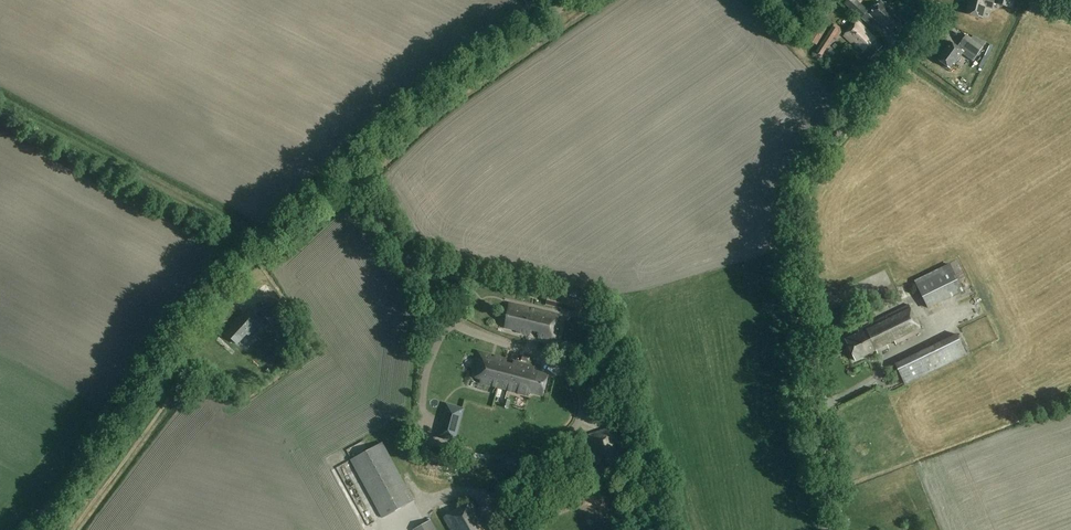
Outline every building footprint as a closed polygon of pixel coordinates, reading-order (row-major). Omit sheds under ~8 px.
[(861,19),(861,18),(866,12),(868,11),(867,10),(856,0),(855,0),(849,7),(849,8),(861,19)] [(966,14),(983,19),(986,8),(992,9),(994,4),(1012,9),(1014,0),(999,0),(970,0),(966,14)] [(884,23),(893,31),(901,21),(892,14),(894,12),(881,2),(871,16),(882,25),(884,23)] [(870,59),(882,47),(874,39),(875,38),(858,22),(843,37),(855,48),(857,46),(862,51),(860,53),(867,59),(868,58),(870,59)] [(818,24),(809,39),(816,44),(826,29),(818,24)] [(827,34),(833,38),(838,30),(832,26),(827,34)] [(953,65),(954,65),(966,48),(977,55),(983,47),(971,38),(966,35),(960,43),(960,44),(958,47),(950,42),(937,60),(950,69),(953,65)] [(973,36),(971,38),(983,47),(986,42),(973,36)] [(821,55),(828,45),(822,42),(816,52),(821,55)] [(915,281),(928,309),(963,292),(950,264),(915,281)] [(558,297),(556,307),(574,311),(577,301),(558,297)] [(273,299),(258,315),(267,323),(272,317),(273,317),(277,313),(282,307),(273,299)] [(871,314),(876,311),(876,312),(883,308),(879,301),(873,305),(873,306),(868,308),(871,314)] [(548,338),(556,340),(562,316),(509,304),(504,328),(515,330),(514,332),(530,336),(531,332),(538,334),(538,338),(547,340),(548,338)] [(896,345),(922,332),(908,305),(893,312),(893,313),(857,331),(858,333),(845,340),(855,361),(876,350),(878,354),(889,348),(887,345),(894,342),(896,345)] [(248,337),(258,326),(244,313),(232,327),(233,328),(226,335),(237,345),(246,335),(248,337)] [(272,317),(277,322),(282,317),(277,313),(273,317),(272,317)] [(858,320),(862,326),(868,322),(865,316),(858,320)] [(957,334),(895,364),(905,385),(967,355),(957,334)] [(514,366),(506,364),(507,360),(479,353),(472,381),(529,396),(530,393),(543,396),(549,375),(534,371),(535,368),(515,363),(514,366)] [(603,475),(625,469),(620,452),(616,453),(614,445),(618,444),(613,427),(588,435),(596,463),(600,462),(603,475)] [(352,460),(383,518),(413,501),(382,444),(352,460)] [(24,465),(32,455),(27,452),(20,462),(24,465)] [(476,512),(478,511),(473,502),(444,518),(451,529),(490,529),(483,519),(480,520),(476,512)] [(556,510),(559,516),(572,510),(569,503),(556,510)] [(431,521),(415,529),(436,529),(431,521)]
